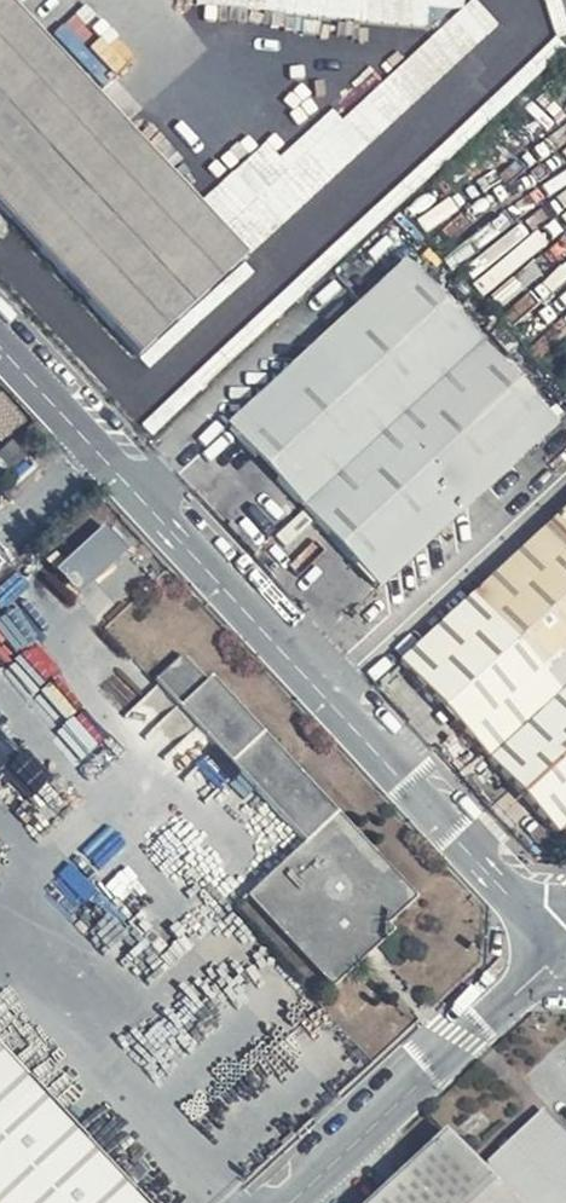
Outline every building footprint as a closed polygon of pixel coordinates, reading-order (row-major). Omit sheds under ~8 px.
[(10,0),(0,0),(0,210),(134,356),(244,255),(10,0)] [(560,423),(412,258),(232,424),(381,586),(560,423)] [(11,438),(0,448),(0,468),(6,474),(29,455),(11,438)] [(400,661),(559,830),(565,823),(565,505),(400,661)] [(54,572),(77,596),(127,553),(103,526),(54,572)] [(313,841),(253,897),(334,983),(424,900),(191,652),(161,679),(313,841)] [(0,1050),(0,1202),(141,1202),(0,1050)] [(551,1096),(480,1166),(448,1132),(371,1202),(565,1202),(565,1114),(551,1096)]
